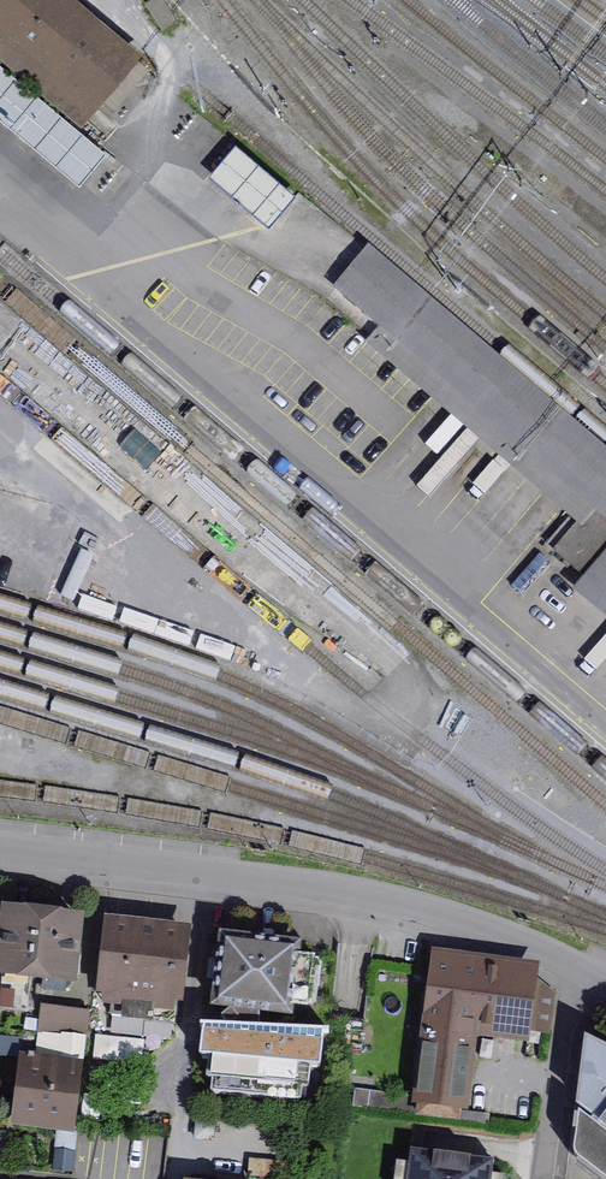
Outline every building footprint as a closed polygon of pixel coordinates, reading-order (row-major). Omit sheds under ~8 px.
[(67,0),(0,0),(0,51),(76,116),(130,54),(67,0)] [(13,125),(36,98),(0,68),(0,114),(13,125)] [(36,98),(13,125),(35,144),(59,116),(36,98)] [(59,116),(35,144),(79,180),(102,152),(59,116)] [(291,194),(236,147),(213,175),(267,222),(291,194)] [(336,290),(592,509),(577,526),(569,518),(546,545),(605,596),(605,457),(367,253),(336,290)] [(6,911),(0,960),(0,972),(2,972),(0,993),(0,1009),(27,1012),(31,976),(72,981),(79,920),(6,911)] [(185,932),(109,924),(100,1000),(112,1001),(111,1015),(175,1022),(185,932)] [(305,954),(224,942),(213,1014),(236,1018),(295,1026),(305,954)] [(532,975),(435,963),(418,1097),(421,1098),(419,1113),(457,1118),(460,1103),(462,1103),(473,1023),(547,1032),(552,990),(532,975)] [(42,1002),(41,1026),(90,1028),(90,1003),(42,1002)] [(236,1018),(206,1034),(205,1060),(216,1061),(213,1098),(304,1105),(307,1071),(323,1073),(326,1043),(295,1026),(236,1018)] [(97,1033),(97,1057),(137,1057),(137,1033),(97,1033)] [(589,1044),(578,1164),(599,1178),(605,1178),(605,1051),(589,1044)] [(55,1060),(24,1056),(17,1113),(64,1119),(63,1125),(71,1126),(78,1074),(53,1071),(55,1060)] [(411,1147),(407,1178),(491,1178),(494,1158),(411,1147)]
